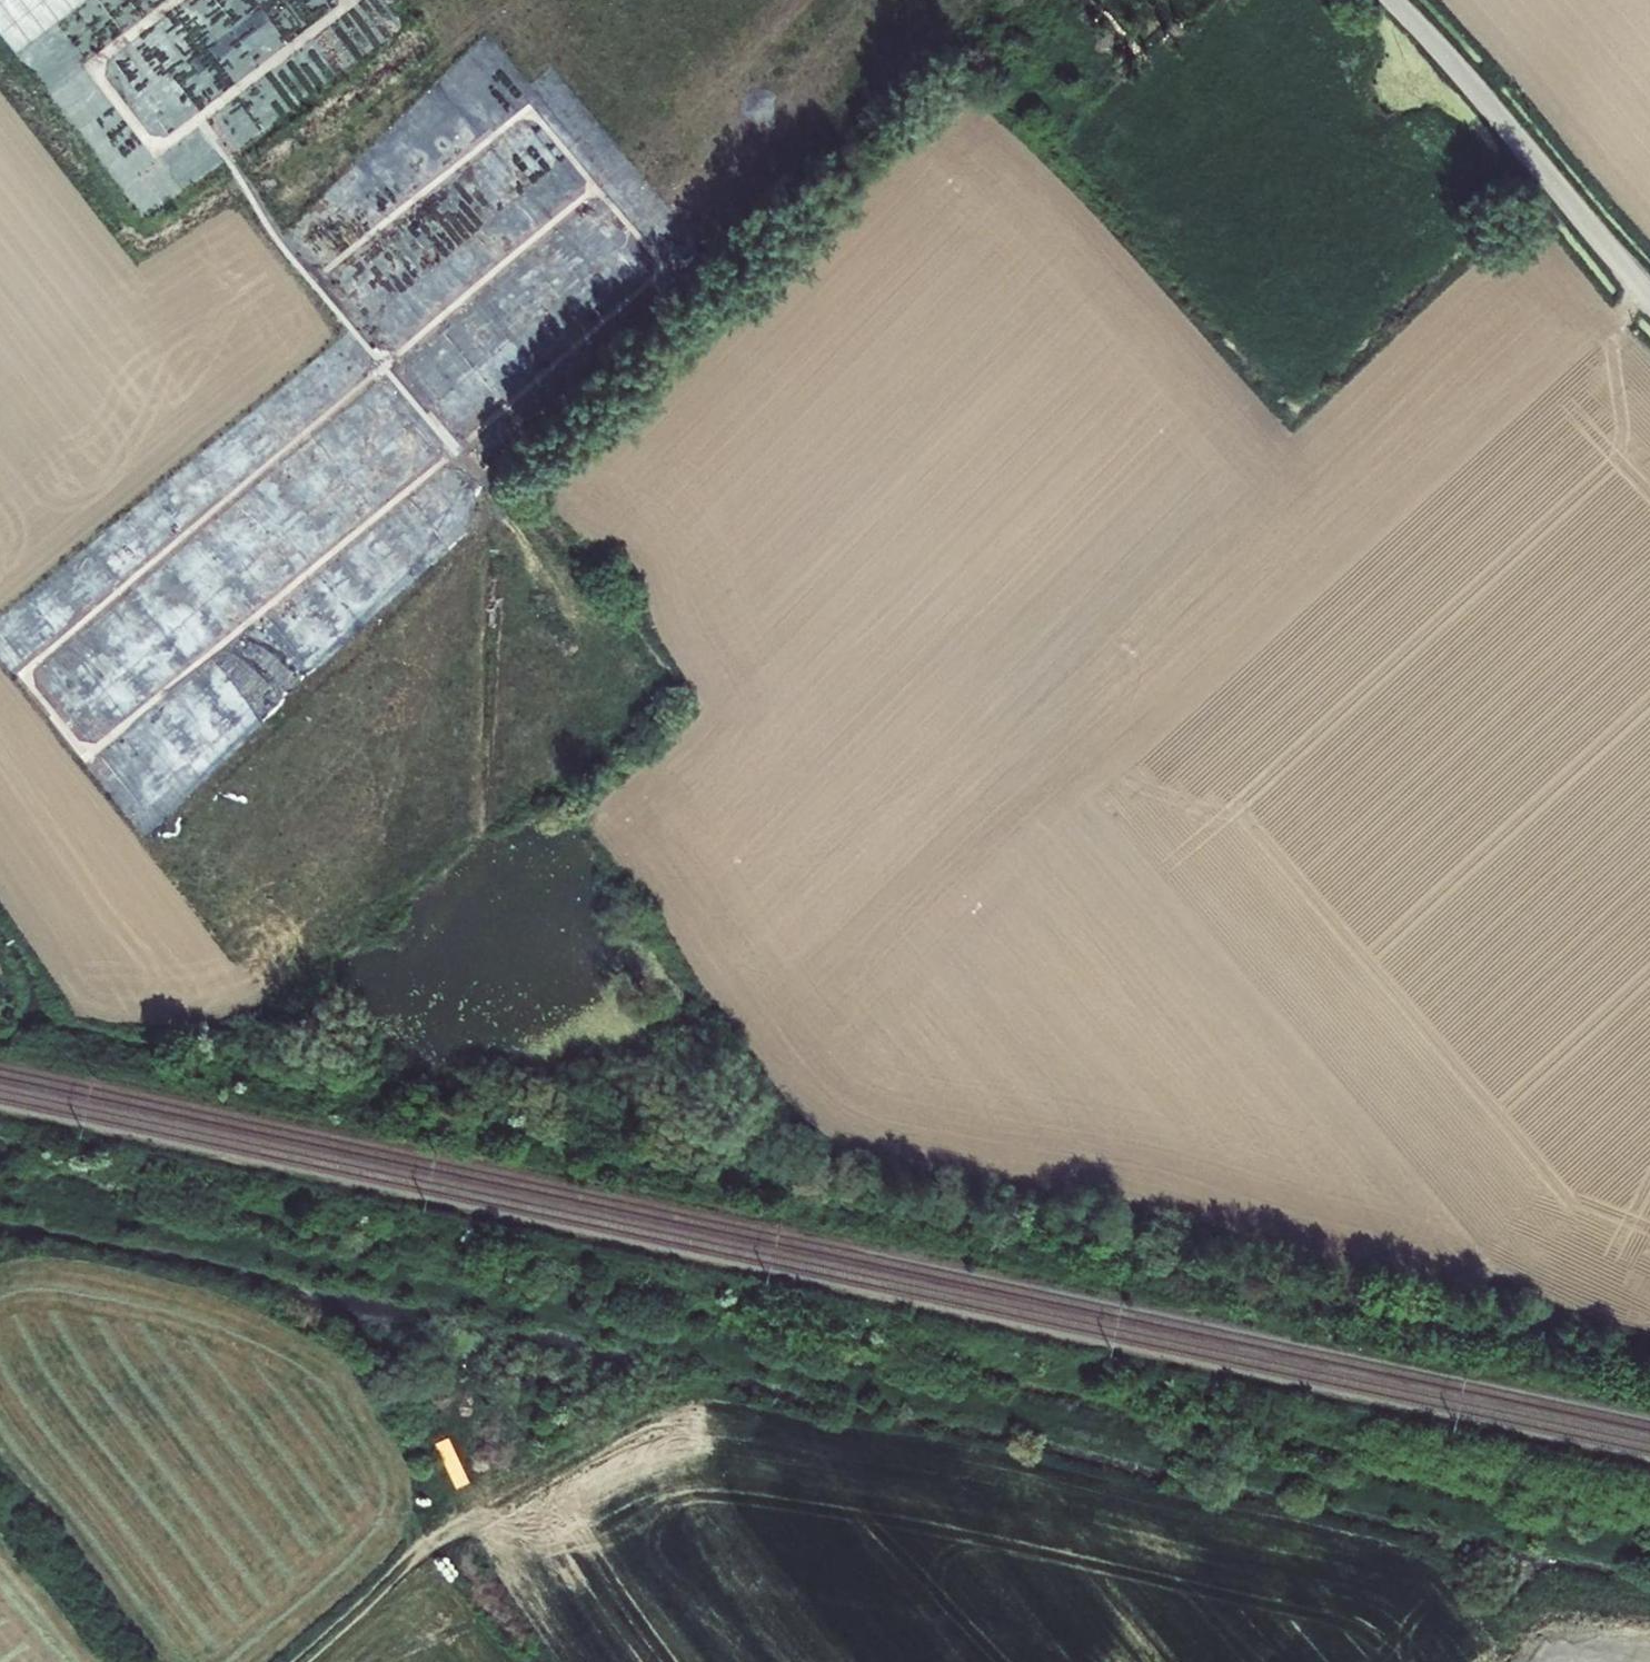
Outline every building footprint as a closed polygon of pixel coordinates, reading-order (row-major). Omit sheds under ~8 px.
[(20,50),(85,0),(0,0),(0,24),(20,50)]
